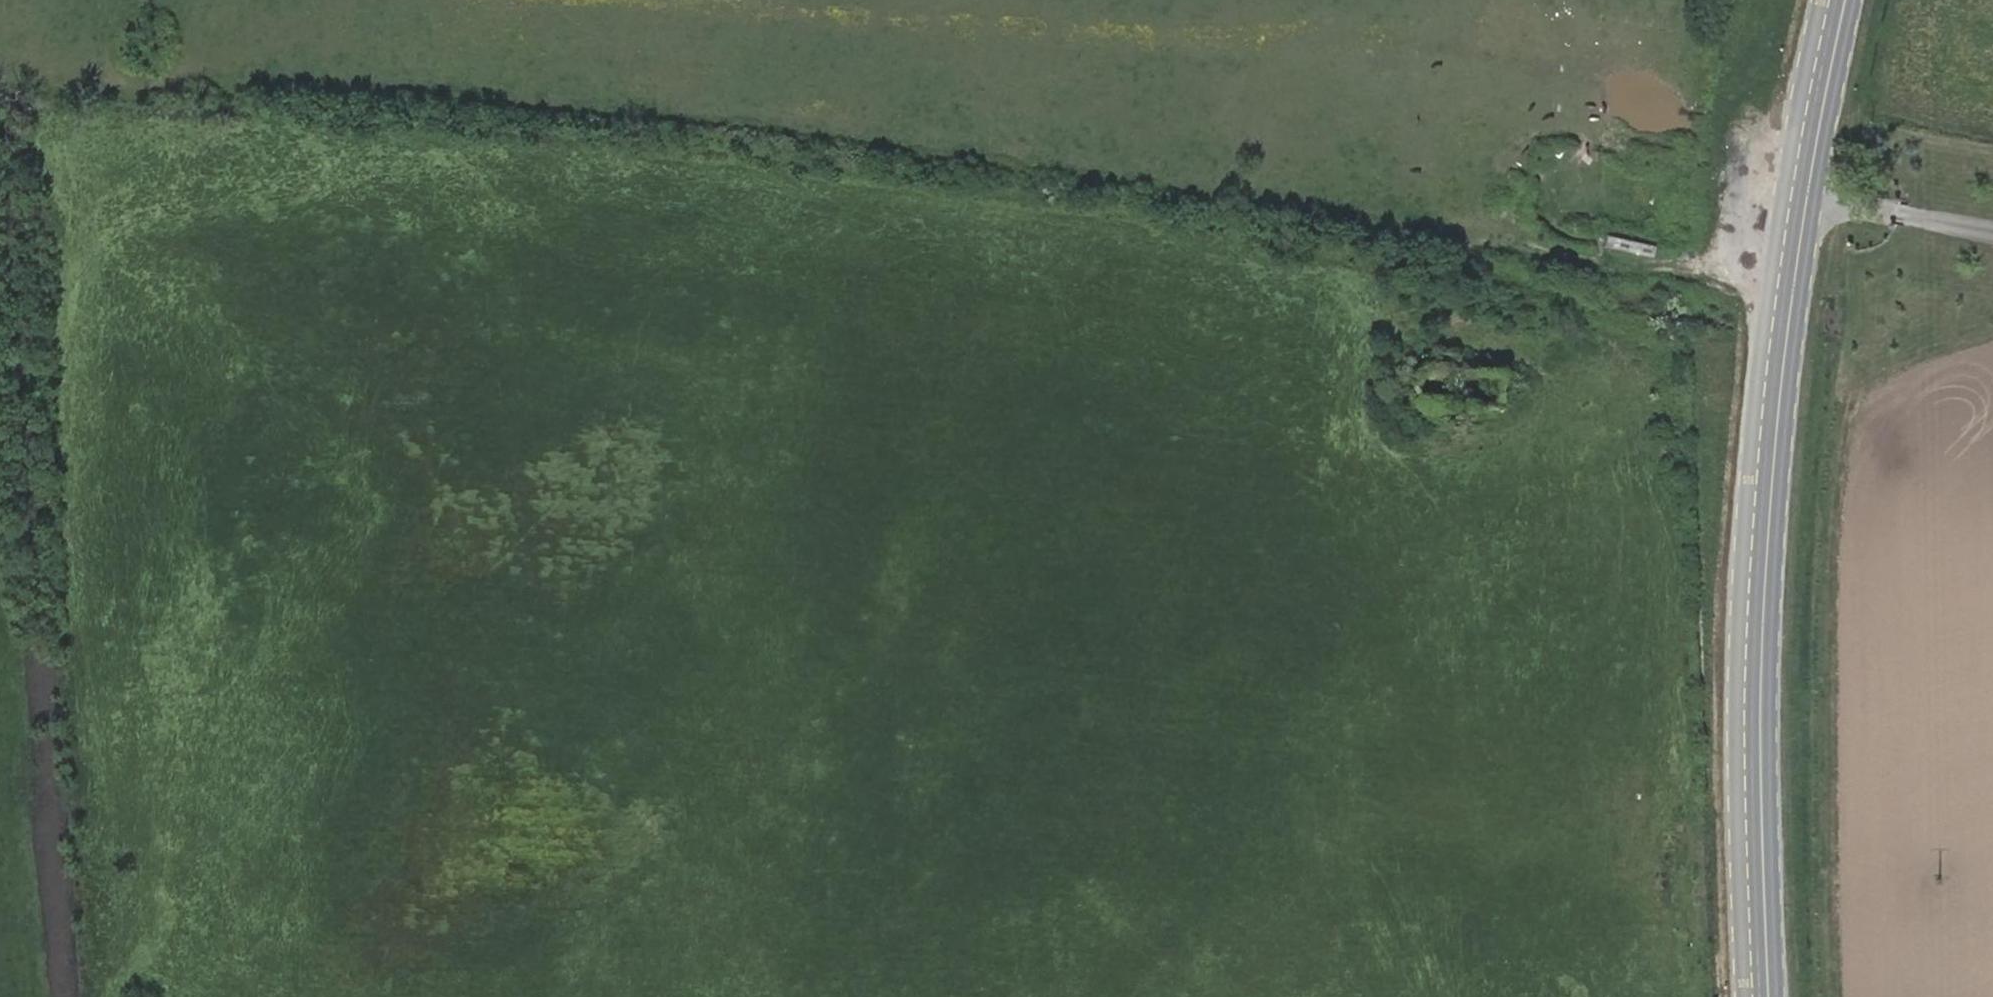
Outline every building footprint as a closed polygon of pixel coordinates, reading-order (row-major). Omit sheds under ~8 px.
[(1610,233),(1607,245),(1656,257),(1659,245),(1610,233)]
